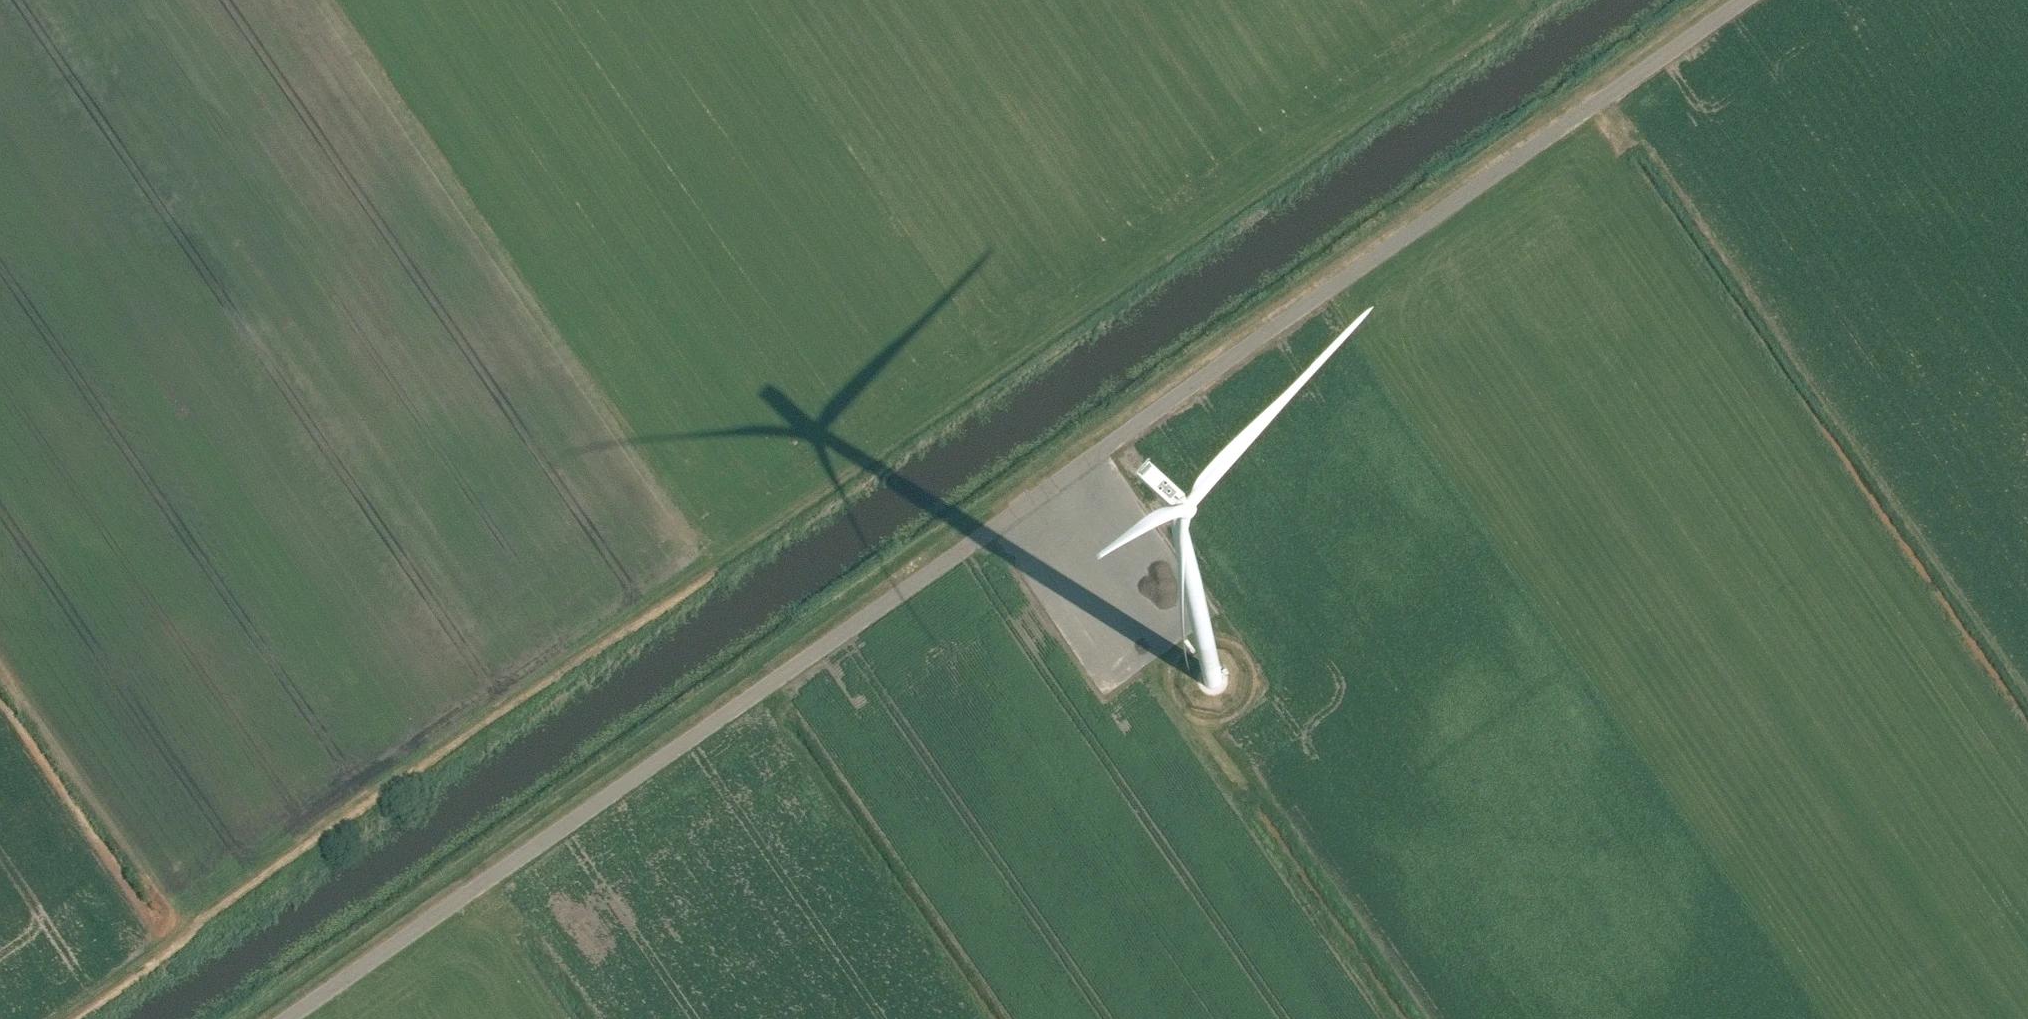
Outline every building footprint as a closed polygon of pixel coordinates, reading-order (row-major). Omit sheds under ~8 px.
[(1203,680),(1203,681),(1203,682),(1203,683),(1204,685),(1204,686),(1205,687),(1206,688),(1206,689),(1207,689),(1208,690),(1210,690),(1211,691),(1212,691),(1213,691),(1214,691),(1216,690),(1217,690),(1218,689),(1219,689),(1220,688),(1220,687),(1221,686),(1222,685),(1222,684),(1222,682),(1222,681),(1222,680),(1222,679),(1221,678),(1221,676),(1220,675),(1219,674),(1218,673),(1217,672),(1216,672),(1214,672),(1213,671),(1212,671),(1211,672),(1210,672),(1208,672),(1207,673),(1206,674),(1206,675),(1205,675),(1204,676),(1204,678),(1203,679),(1203,680)]
